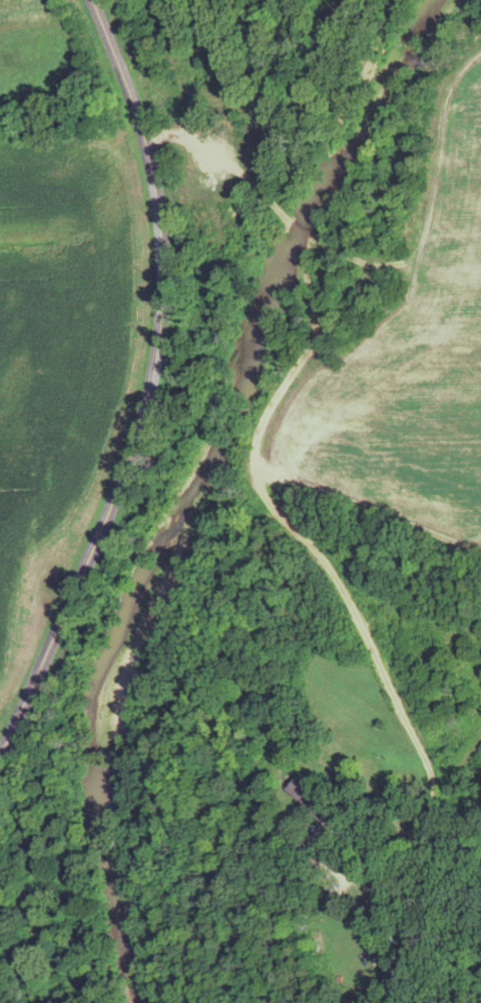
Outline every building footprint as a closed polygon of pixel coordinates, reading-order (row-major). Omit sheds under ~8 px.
[(282,797),(328,824),(339,807),(292,779),(282,797)]
